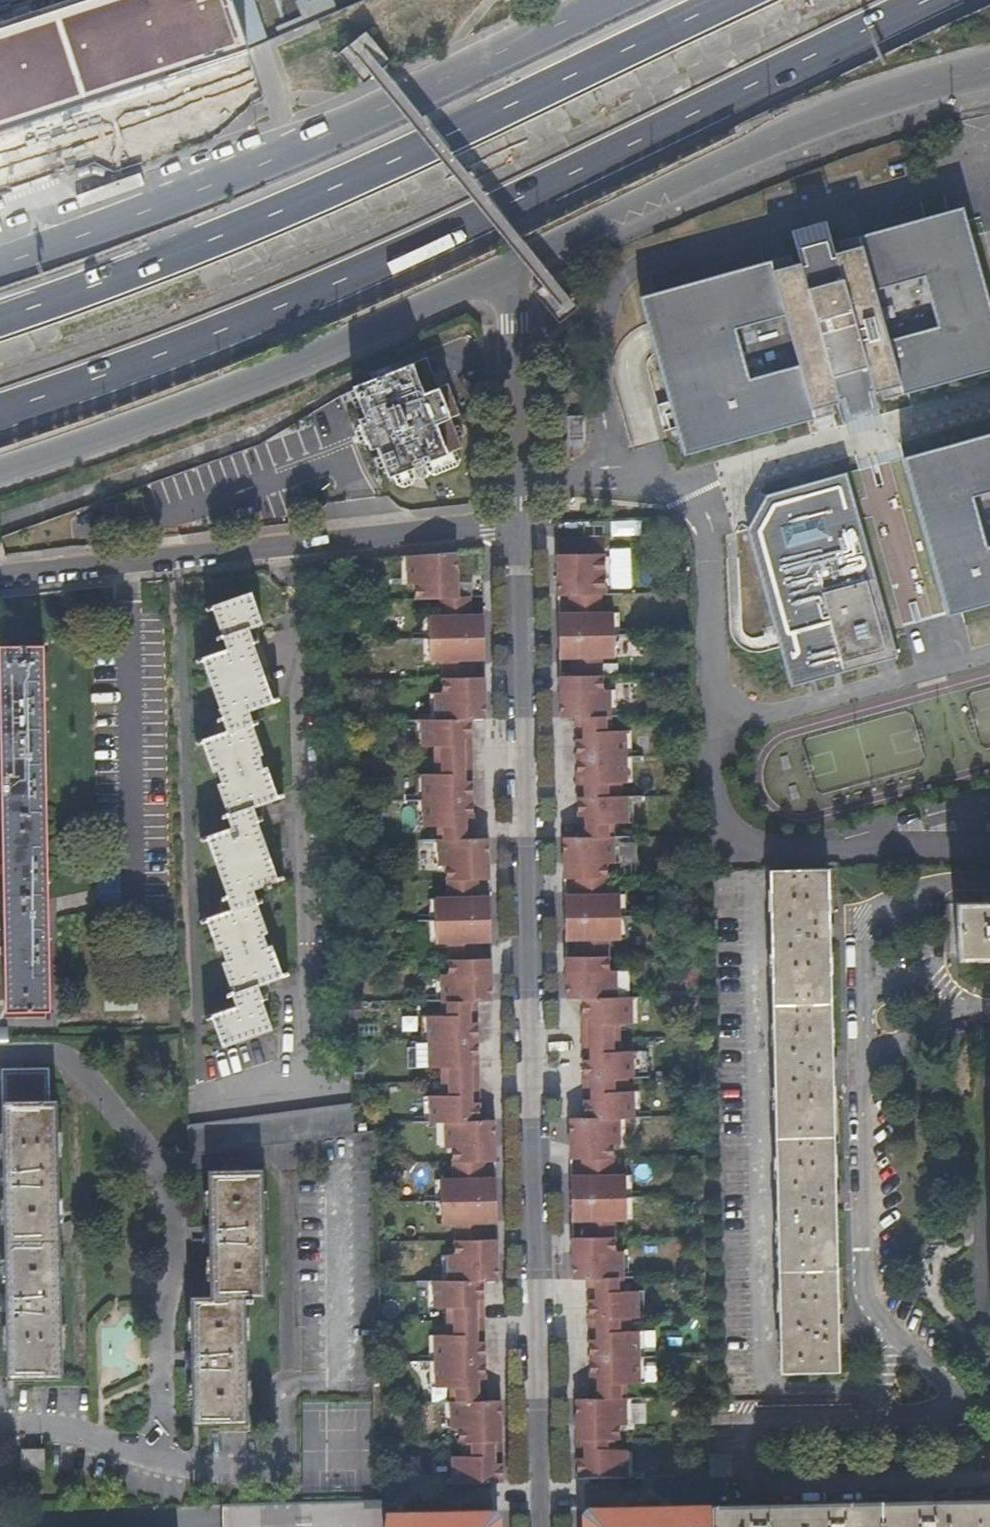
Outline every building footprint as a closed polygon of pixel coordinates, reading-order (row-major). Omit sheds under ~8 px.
[(231,0),(28,0),(0,9),(0,132),(248,51),(231,0)] [(248,51),(368,0),(231,0),(248,51)] [(972,241),(952,229),(849,256),(851,264),(834,268),(830,253),(802,260),(806,276),(791,280),(789,272),(657,307),(648,324),(683,452),(701,465),(832,430),(829,419),(844,415),(848,430),(877,423),(873,408),(890,403),(892,414),(989,388),(989,309),(972,241)] [(457,413),(445,380),(435,384),(430,370),(425,355),(389,368),(383,364),(374,368),(371,376),(350,383),(352,390),(349,397),(352,406),(360,409),(363,416),(356,418),(358,424),(355,431),(359,439),(365,442),(367,449),(374,446),(376,451),(372,459),(376,469),(383,471),(385,476),(391,473),(394,482),(400,484),(408,482),(411,475),(410,471),(413,470),(414,474),(420,472),(419,468),(422,467),(423,470),(429,474),(455,464),(457,457),(454,448),(459,446),(457,439),(459,433),(456,423),(449,420),(448,416),(457,413)] [(435,384),(445,380),(440,367),(430,370),(435,384)] [(582,414),(564,414),(565,440),(582,439),(582,414)] [(921,468),(912,486),(945,604),(961,612),(989,605),(989,553),(979,556),(964,501),(989,494),(989,449),(921,468)] [(791,687),(836,675),(868,666),(898,658),(852,489),(767,511),(752,541),(751,544),(783,659),(791,687)] [(408,554),(406,554),(406,583),(414,582),(414,597),(457,596),(456,551),(451,551),(413,554),(408,554)] [(576,1465),(576,1476),(626,1475),(625,1448),(612,1449),(612,1436),(618,1435),(617,1421),(625,1421),(624,1394),(623,1379),(638,1378),(637,1327),(631,1327),(630,1314),(636,1313),(636,1287),(621,1287),(621,1274),(620,1248),(613,1248),(612,1217),(624,1216),(623,1172),(611,1172),(610,1141),(618,1141),(617,1114),(632,1114),(631,1088),(625,1088),(625,1075),(631,1075),(630,1048),(617,1049),(616,1021),(629,1020),(629,994),(614,994),(614,968),(606,968),(605,936),(618,936),(617,892),(604,892),(603,861),(611,860),(610,834),(610,820),(624,820),(624,794),(618,794),(617,780),(623,780),(622,728),(608,729),(607,714),(607,688),(600,688),(599,655),(612,655),(612,611),(599,611),(599,593),(603,594),(603,553),(556,553),(557,596),(557,598),(558,626),(558,649),(559,663),(559,678),(560,707),(560,715),(575,715),(577,835),(562,835),(562,838),(563,869),(564,892),(564,912),(564,925),(565,949),(565,970),(566,989),(566,996),(581,995),(583,1115),(568,1115),(569,1138),(569,1151),(569,1163),(570,1194),(570,1217),(571,1236),(571,1254),(572,1275),(587,1275),(589,1395),(574,1395),(574,1399),(574,1412),(575,1416),(575,1437),(575,1456),(576,1462),(576,1465)] [(270,887),(270,885),(277,883),(251,808),(277,800),(265,766),(261,768),(256,754),(260,753),(246,711),(270,702),(251,647),(253,644),(248,629),(261,625),(250,591),(211,606),(226,649),(204,657),(224,715),(222,716),(227,732),(202,741),(213,774),(218,772),(222,784),(218,786),(218,787),(228,817),(227,817),(226,818),(230,829),(204,838),(228,911),(208,918),(219,952),(221,951),(225,964),(223,964),(237,1007),(210,1017),(219,1046),(268,1028),(255,987),(280,978),(269,945),(265,947),(262,935),(265,935),(256,905),(257,904),(257,903),(253,891),(260,888),(262,890),(270,887)] [(482,614),(427,615),(428,659),(441,659),(483,658),(483,652),(482,627),(482,614)] [(40,645),(0,646),(0,883),(3,1009),(47,1008),(40,645)] [(484,678),(483,676),(441,676),(442,691),(434,691),(435,718),(420,718),(421,745),(434,745),(435,773),(422,773),(423,825),(438,824),(439,865),(446,865),(446,879),(488,878),(488,870),(487,840),(487,839),(487,837),(472,837),(469,717),(484,717),(484,709),(484,678)] [(825,921),(824,866),(771,867),(780,1366),(834,1365),(833,1334),(840,1334),(840,1321),(833,1321),(831,1200),(837,1200),(837,1187),(830,1187),(828,1066),(835,1066),(835,1053),(828,1054),(826,934),(832,934),(832,921),(825,921)] [(489,902),(488,896),(447,897),(434,897),(435,942),(490,941),(489,912),(489,902)] [(958,903),(958,955),(989,955),(989,896),(983,896),(983,903),(958,903)] [(490,972),(490,958),(448,959),(449,973),(441,974),(442,1014),(427,1015),(429,1067),(442,1067),(442,1094),(429,1095),(430,1121),(444,1121),(445,1146),(452,1146),(453,1160),(495,1159),(494,1154),(494,1142),(493,1119),(478,1119),(476,999),(491,998),(491,991),(490,979),(490,972)] [(56,1197),(55,1100),(47,1100),(46,1067),(0,1069),(0,1126),(1,1164),(0,1164),(0,1181),(1,1181),(1,1205),(3,1292),(0,1292),(0,1309),(4,1309),(5,1377),(59,1376),(56,1197)] [(350,1104),(184,1126),(185,1155),(351,1133),(350,1117),(350,1104)] [(198,1222),(198,1239),(206,1239),(206,1297),(187,1297),(189,1354),(182,1354),(182,1370),(190,1370),(191,1422),(244,1421),(242,1296),(262,1295),(260,1170),(205,1172),(206,1222),(198,1222)] [(495,1196),(495,1176),(453,1177),(441,1178),(442,1222),(454,1222),(496,1221),(496,1219),(495,1196)] [(497,1249),(496,1238),(454,1239),(455,1253),(447,1253),(448,1279),(433,1279),(434,1305),(447,1305),(447,1332),(435,1333),(436,1385),(450,1385),(451,1425),(458,1425),(458,1439),(464,1439),(464,1453),(452,1453),(452,1480),(481,1479),(501,1478),(501,1465),(501,1438),(500,1417),(500,1412),(500,1406),(500,1400),(500,1396),(485,1397),(482,1277),(497,1277),(497,1276),(497,1249)] [(43,1449),(22,1450),(23,1471),(43,1470),(43,1449)] [(708,1451),(708,1473),(730,1473),(729,1451),(708,1451)] [(223,1526),(383,1526),(382,1522),(382,1500),(222,1506),(223,1526)] [(931,1510),(931,1505),(917,1505),(917,1510),(840,1512),(839,1508),(826,1508),(826,1513),(760,1515),(760,1510),(748,1510),(748,1515),(709,1516),(709,1526),(989,1526),(989,1508),(931,1510)] [(709,1516),(709,1514),(591,1517),(585,1522),(585,1526),(709,1526),(709,1516)]
